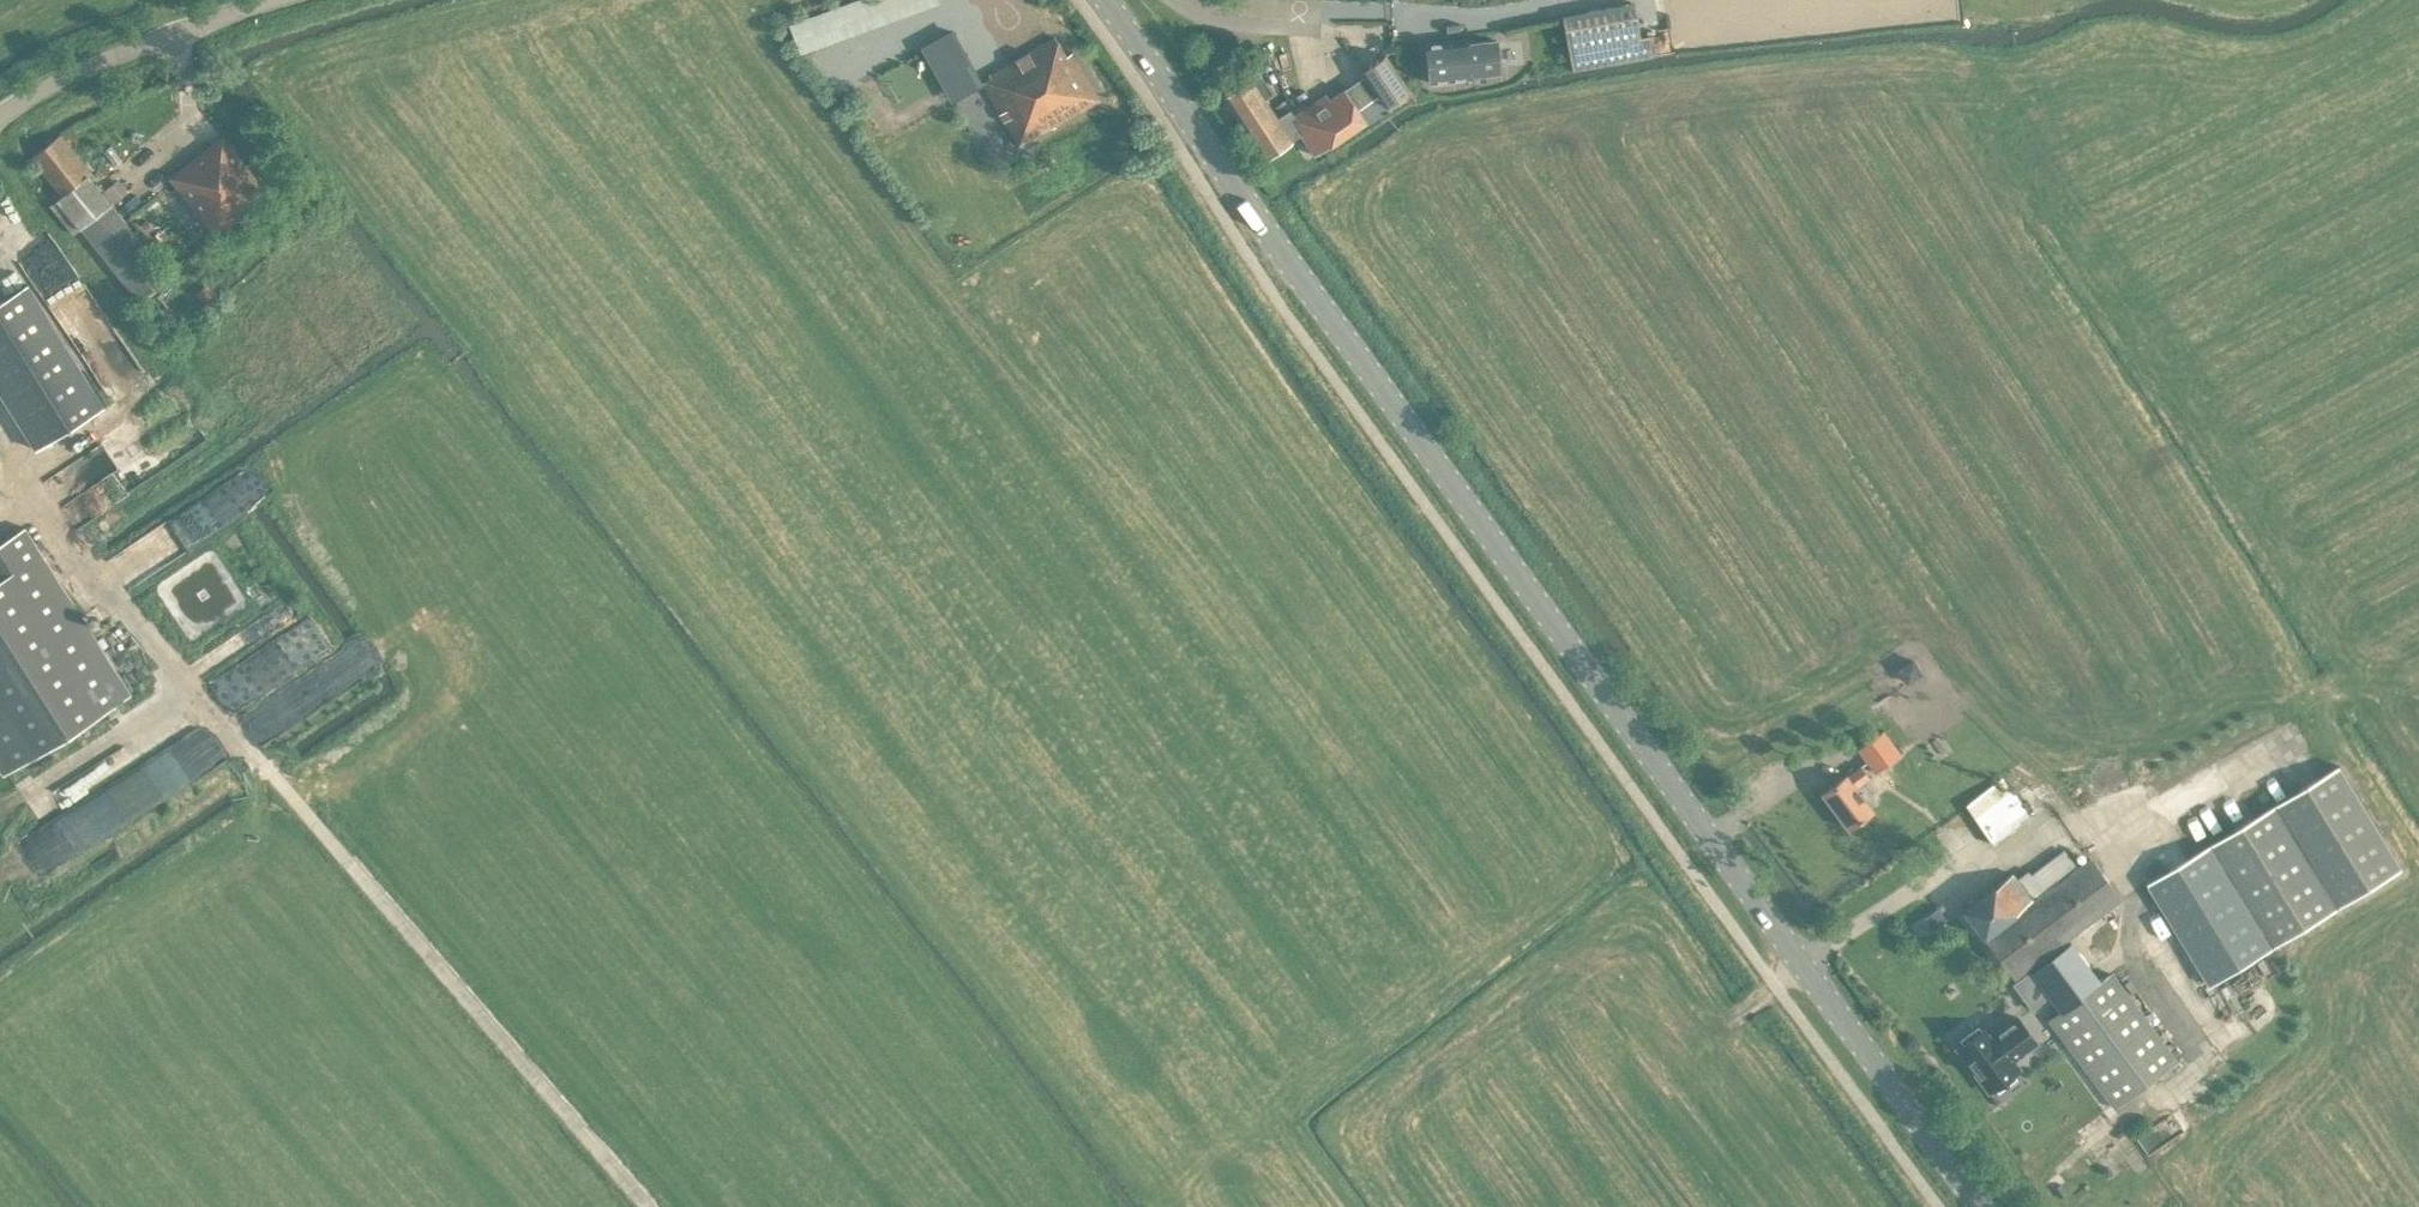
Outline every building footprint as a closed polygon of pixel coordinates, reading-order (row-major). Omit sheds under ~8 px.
[(934,0),(933,0),(905,16),(947,91),(976,75),(934,0)] [(1632,2),(1561,15),(1562,20),(1572,68),(1651,55),(1647,34),(1639,36),(1632,2)] [(1670,25),(1651,30),(1656,53),(1676,48),(1670,25)] [(1425,43),(1429,81),(1433,81),(1433,83),(1450,81),(1449,79),(1470,77),(1470,73),(1498,70),(1495,39),(1467,42),(1466,38),(1425,43)] [(980,81),(1017,149),(1100,104),(1073,56),(1067,59),(1056,39),(980,81)] [(1326,93),(1306,107),(1329,143),(1365,119),(1357,107),(1377,93),(1385,105),(1409,89),(1385,54),(1361,70),(1365,75),(1344,89),(1344,88),(1329,98),(1326,93)] [(1224,97),(1244,127),(1272,110),(1264,98),(1272,93),(1259,74),(1224,97)] [(1272,110),(1244,127),(1264,157),(1300,134),(1314,154),(1329,143),(1306,107),(1291,117),(1287,111),(1277,118),(1272,110)] [(78,235),(84,230),(139,301),(170,278),(115,206),(89,173),(92,170),(63,131),(27,159),(58,199),(53,203),(78,235)] [(175,183),(217,234),(268,192),(243,162),(222,135),(187,164),(192,170),(175,183)] [(0,300),(0,392),(35,448),(103,405),(26,284),(0,300)] [(6,771),(126,695),(37,554),(40,552),(24,526),(0,541),(0,762),(6,771)] [(1857,748),(1875,772),(1900,753),(1882,730),(1857,748)] [(1904,759),(1858,794),(1871,811),(1879,820),(1894,809),(1905,824),(1936,801),(1904,759)] [(2329,771),(2149,881),(2213,983),(2276,945),(2289,937),(2402,867),(2339,764),(2329,771)] [(1821,793),(1847,829),(1871,811),(1858,794),(1854,788),(1868,777),(1860,765),(1846,776),(1845,775),(1821,793)] [(2002,778),(1965,804),(1984,832),(1992,844),(1993,843),(2029,818),(2002,778)] [(1984,938),(2013,978),(2122,899),(2092,858),(1984,938)] [(1963,910),(1983,936),(2034,899),(2014,872),(1963,910)] [(1937,908),(1922,918),(1930,929),(1945,918),(1937,908)] [(2070,942),(2030,971),(2059,1010),(2048,1019),(2114,1107),(2176,1061),(2109,973),(2099,981),(2070,942)] [(1956,1047),(1988,1090),(2018,1068),(2012,1059),(2035,1042),(2016,1016),(1992,1033),(1986,1024),(1956,1047)]
